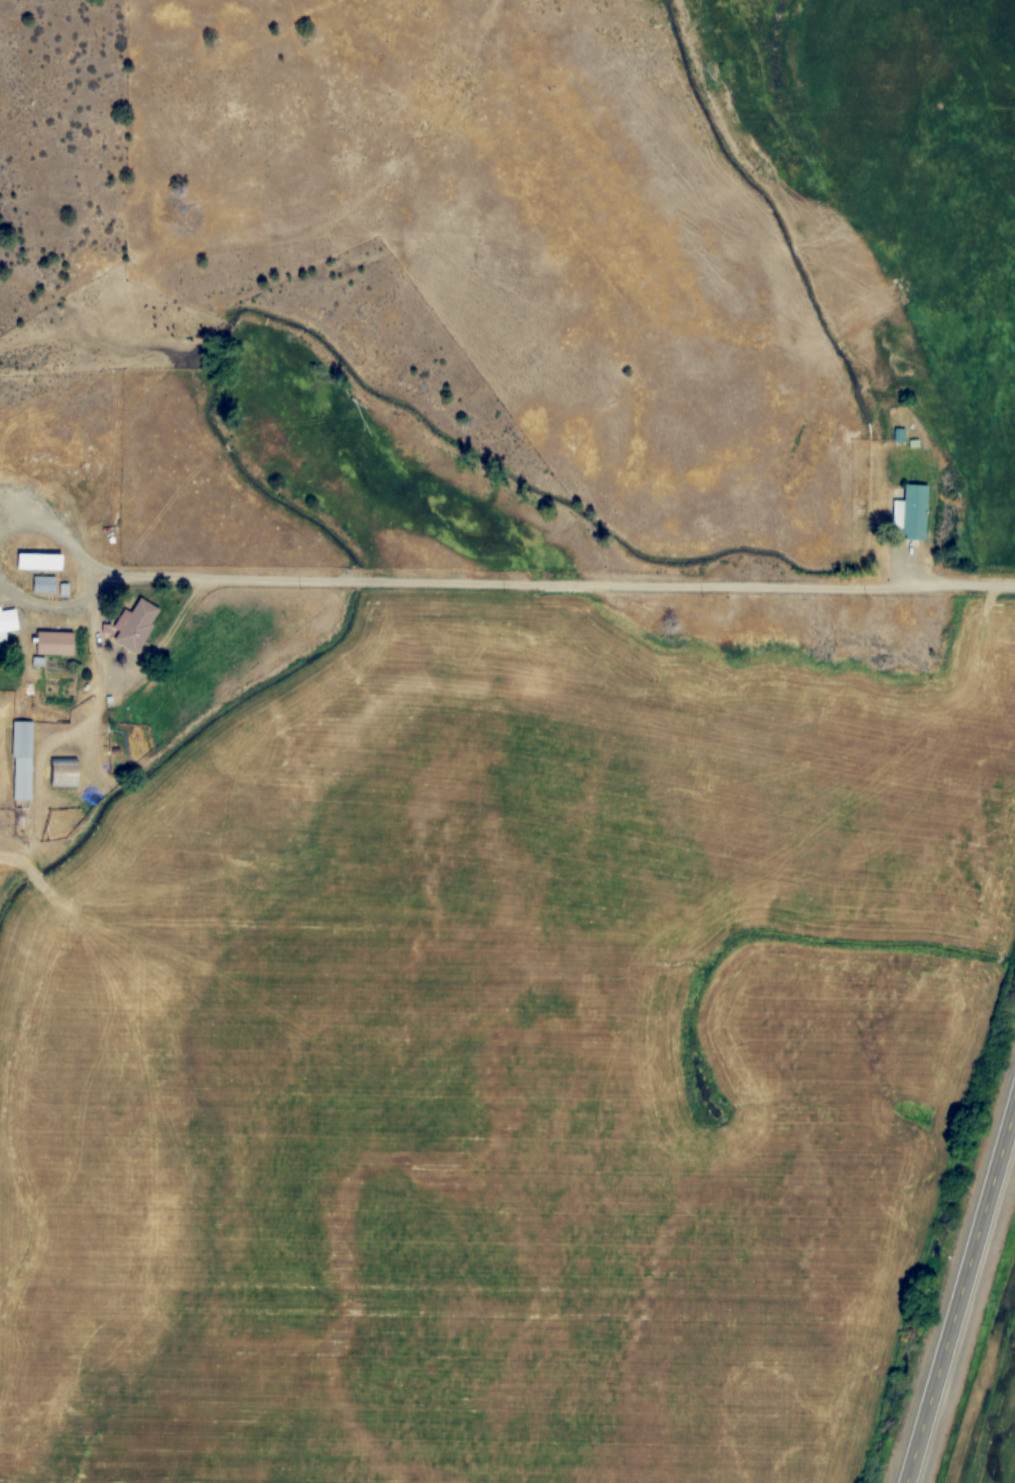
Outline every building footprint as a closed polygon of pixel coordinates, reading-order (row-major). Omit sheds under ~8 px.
[(928,485),(905,485),(905,502),(894,502),(893,528),(902,528),(902,540),(927,540),(928,485)] [(57,577),(35,577),(35,593),(57,593),(57,577)] [(164,611),(141,598),(116,641),(138,654),(164,611)] [(20,632),(18,610),(1,611),(0,606),(0,633),(20,632)] [(76,632),(39,632),(39,655),(76,655),(76,632)] [(14,800),(34,800),(34,722),(15,722),(14,800)] [(50,786),(81,786),(81,757),(50,757),(50,786)]
